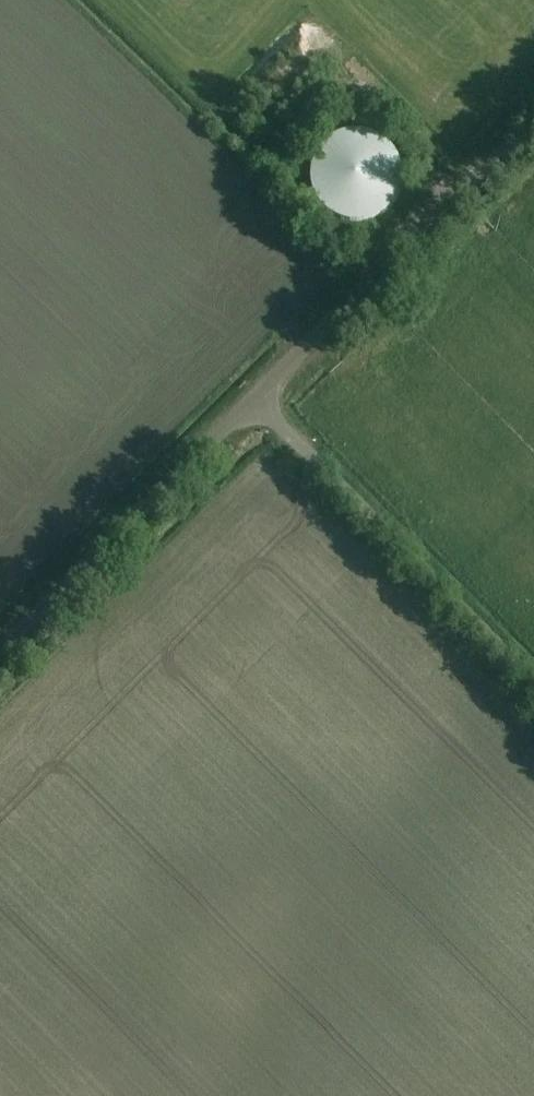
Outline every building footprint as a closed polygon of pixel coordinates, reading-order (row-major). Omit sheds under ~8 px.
[(325,47),(313,31),(291,46),(302,62),(325,47)] [(368,126),(360,126),(352,126),(345,128),(337,132),(331,136),(325,142),(321,148),(317,156),(315,163),(315,171),(315,179),(317,187),(321,194),(325,201),(331,206),(337,211),(345,214),(352,216),(360,217),(368,216),(376,214),(383,211),(390,206),(395,201),(400,194),(403,187),(405,179),(406,171),(405,163),(403,156),(400,148),(395,142),(390,136),(383,132),(376,128),(368,126)]
